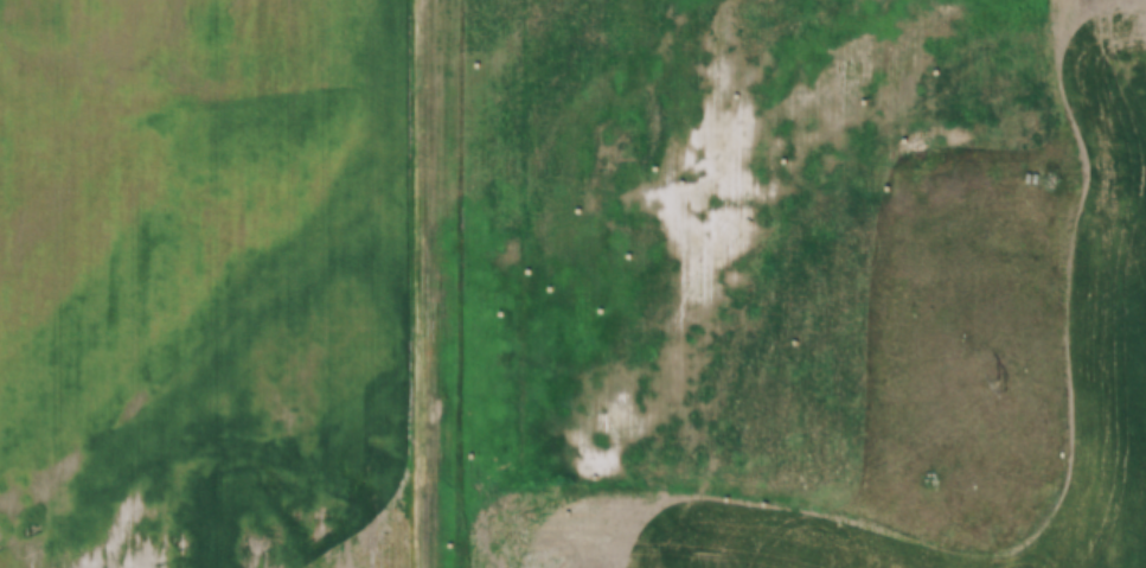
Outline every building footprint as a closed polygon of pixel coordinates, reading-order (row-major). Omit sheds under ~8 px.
[(531,14),(531,0),(518,0),(518,14),(531,14)]
